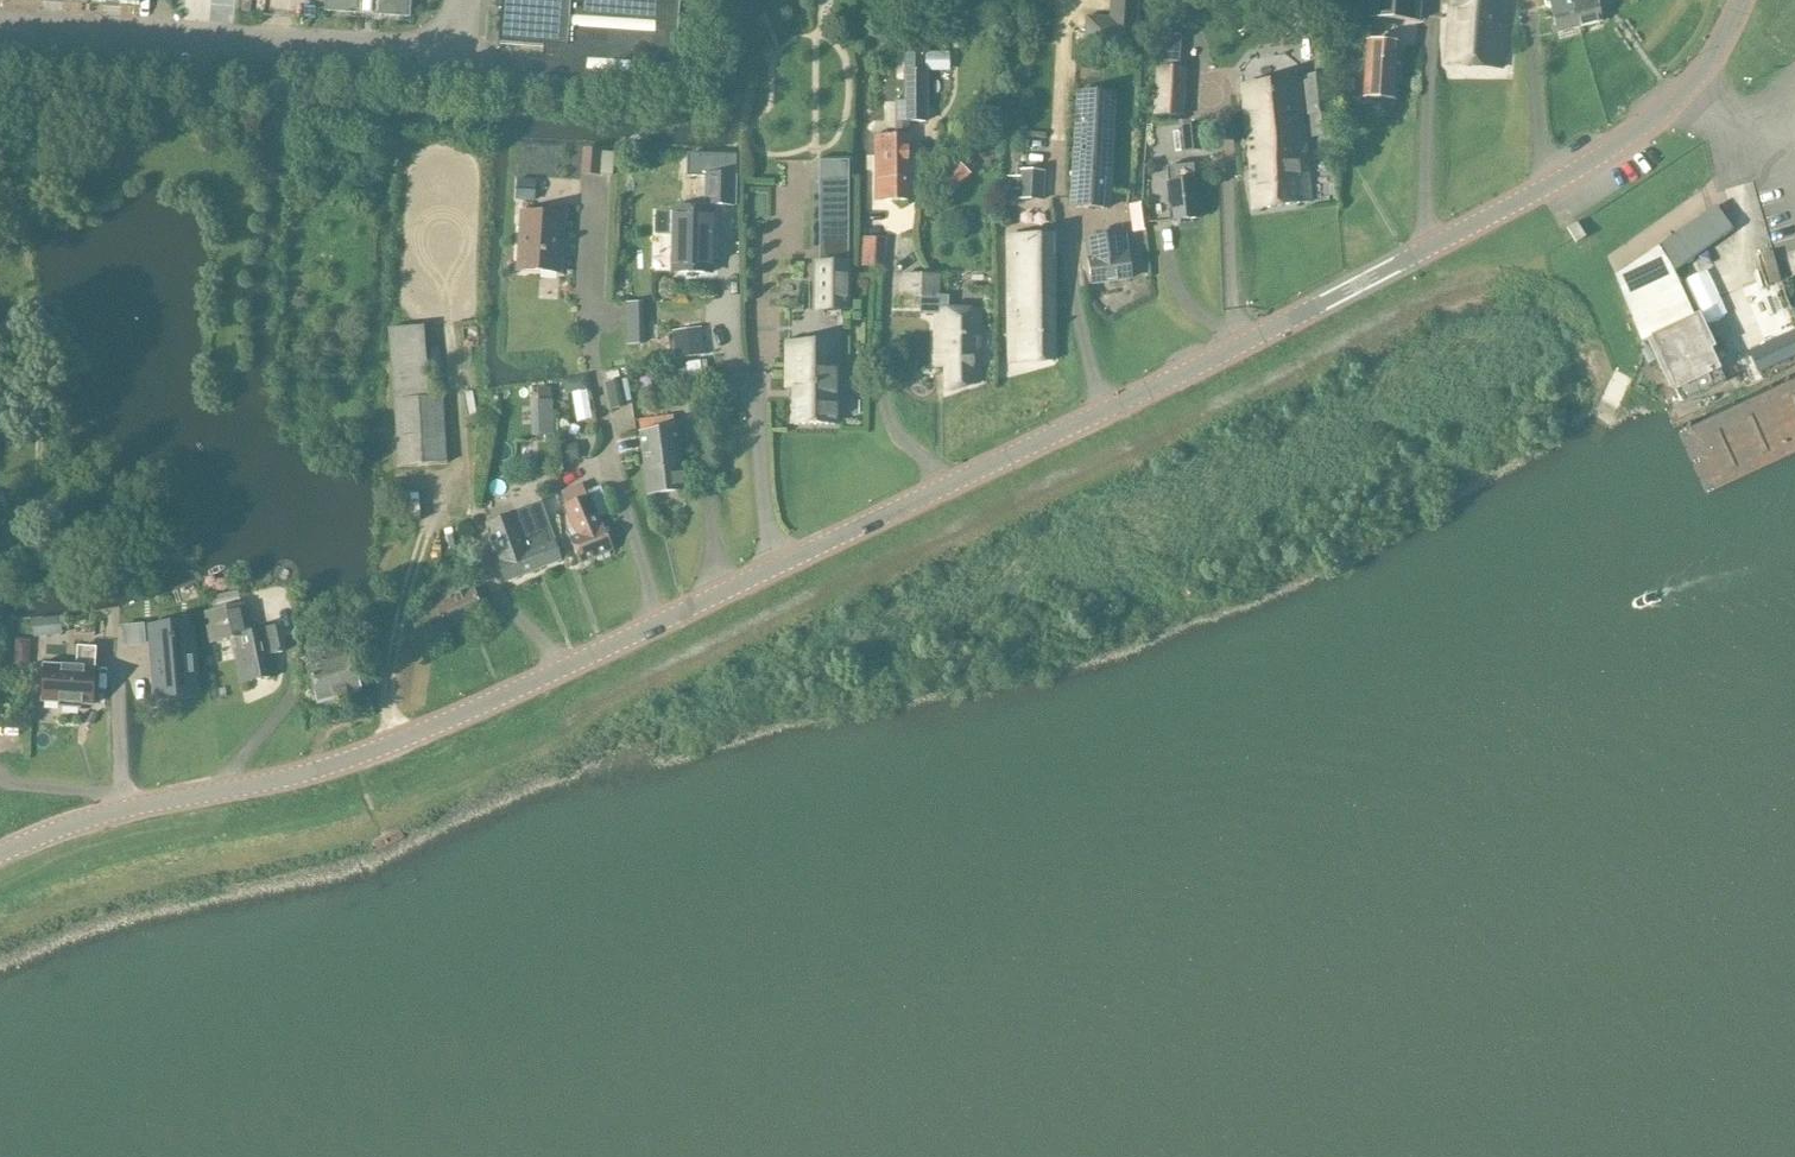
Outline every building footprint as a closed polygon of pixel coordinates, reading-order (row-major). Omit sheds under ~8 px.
[(329,10),(407,17),(409,0),(330,0),(329,10)] [(497,6),(504,6),(502,43),(545,46),(542,82),(674,91),(681,0),(498,0),(497,6)] [(1084,47),(1136,50),(1139,0),(1110,0),(1109,17),(1086,16),(1084,47)] [(1369,18),(1419,21),(1420,0),(1370,0),(1369,18)] [(1446,66),(1501,69),(1505,0),(1451,0),(1446,66)] [(1545,6),(1551,4),(1558,34),(1579,28),(1573,0),(1544,0),(1545,6)] [(1579,28),(1600,22),(1595,0),(1573,0),(1579,28)] [(882,135),(875,136),(876,156),(876,201),(908,200),(908,135),(908,122),(928,122),(928,71),(926,71),(926,26),(926,19),(904,19),(903,71),(903,102),(895,101),(894,135),(882,135)] [(1353,63),(1354,42),(1335,41),(1334,62),(1353,63)] [(1366,59),(1364,98),(1395,100),(1397,61),(1398,46),(1368,44),(1367,59),(1366,59)] [(1154,83),(1152,116),(1185,118),(1186,84),(1187,70),(1156,67),(1154,83)] [(1308,115),(1330,112),(1326,76),(1304,78),(1308,115)] [(1298,79),(1242,86),(1246,131),(1253,210),(1311,202),(1298,79)] [(1072,173),(1070,206),(1109,208),(1115,96),(1077,94),(1073,173),(1072,173)] [(1197,124),(1183,125),(1183,147),(1198,146),(1197,124)] [(583,149),(581,175),(599,176),(599,175),(614,176),(616,151),(601,150),(583,149)] [(965,156),(952,169),(962,180),(975,166),(965,156)] [(1193,165),(1166,168),(1172,221),(1199,219),(1193,165)] [(1010,177),(1010,190),(1020,190),(1020,199),(1042,200),(1044,172),(1021,170),(1021,178),(1010,177)] [(516,179),(515,199),(522,199),(535,200),(536,180),(522,179),(516,179)] [(848,196),(821,196),(821,220),(848,220),(848,196)] [(1616,277),(1642,342),(1651,338),(1681,402),(1724,382),(1673,273),(1733,231),(1715,206),(1696,221),(1616,277)] [(672,207),(670,274),(712,275),(714,209),(672,207)] [(523,212),(519,270),(560,273),(564,215),(523,212)] [(1586,237),(1576,222),(1567,228),(1576,243),(1586,237)] [(1124,235),(1085,240),(1091,284),(1130,278),(1124,235)] [(1053,236),(1009,237),(1010,363),(1053,360),(1053,236)] [(820,260),(815,260),(815,267),(815,311),(850,311),(850,261),(848,261),(820,260)] [(937,298),(938,276),(905,275),(904,297),(937,298)] [(979,383),(980,311),(936,310),(935,351),(946,352),(945,365),(946,390),(946,391),(946,392),(979,383)] [(425,325),(391,327),(400,466),(447,463),(443,396),(430,397),(425,325)] [(702,334),(674,339),(677,358),(705,354),(702,334)] [(843,341),(784,341),(784,388),(790,388),(789,425),(839,426),(839,381),(843,381),(843,341)] [(1758,350),(1765,365),(1770,377),(1794,365),(1794,343),(1787,347),(1773,354),(1768,346),(1758,350)] [(688,365),(672,368),(673,378),(689,376),(691,387),(704,385),(704,380),(710,380),(707,361),(687,364),(688,365)] [(531,401),(532,436),(554,435),(553,400),(551,400),(551,388),(538,388),(538,401),(531,401)] [(651,432),(640,433),(648,495),(684,490),(676,428),(675,428),(673,416),(649,419),(651,432)] [(585,489),(567,497),(571,506),(567,508),(576,528),(567,532),(581,563),(612,550),(598,518),(586,492),(585,489)] [(514,516),(490,525),(500,553),(495,555),(506,582),(563,561),(556,542),(541,505),(514,516)] [(435,608),(413,617),(424,642),(486,616),(475,591),(470,594),(465,583),(431,598),(435,608)] [(245,605),(205,614),(211,644),(232,639),(242,684),(277,677),(272,655),(283,653),(282,649),(280,649),(276,627),(258,631),(258,632),(252,634),(245,605)] [(122,627),(123,646),(145,644),(143,625),(122,627)] [(169,638),(153,640),(159,699),(160,698),(193,695),(195,696),(189,636),(174,638),(174,635),(168,635),(169,638)] [(46,666),(44,702),(60,703),(60,706),(81,707),(81,704),(93,705),(95,670),(94,670),(95,649),(79,648),(77,668),(46,666)] [(350,658),(309,671),(320,705),(361,691),(350,658)]
